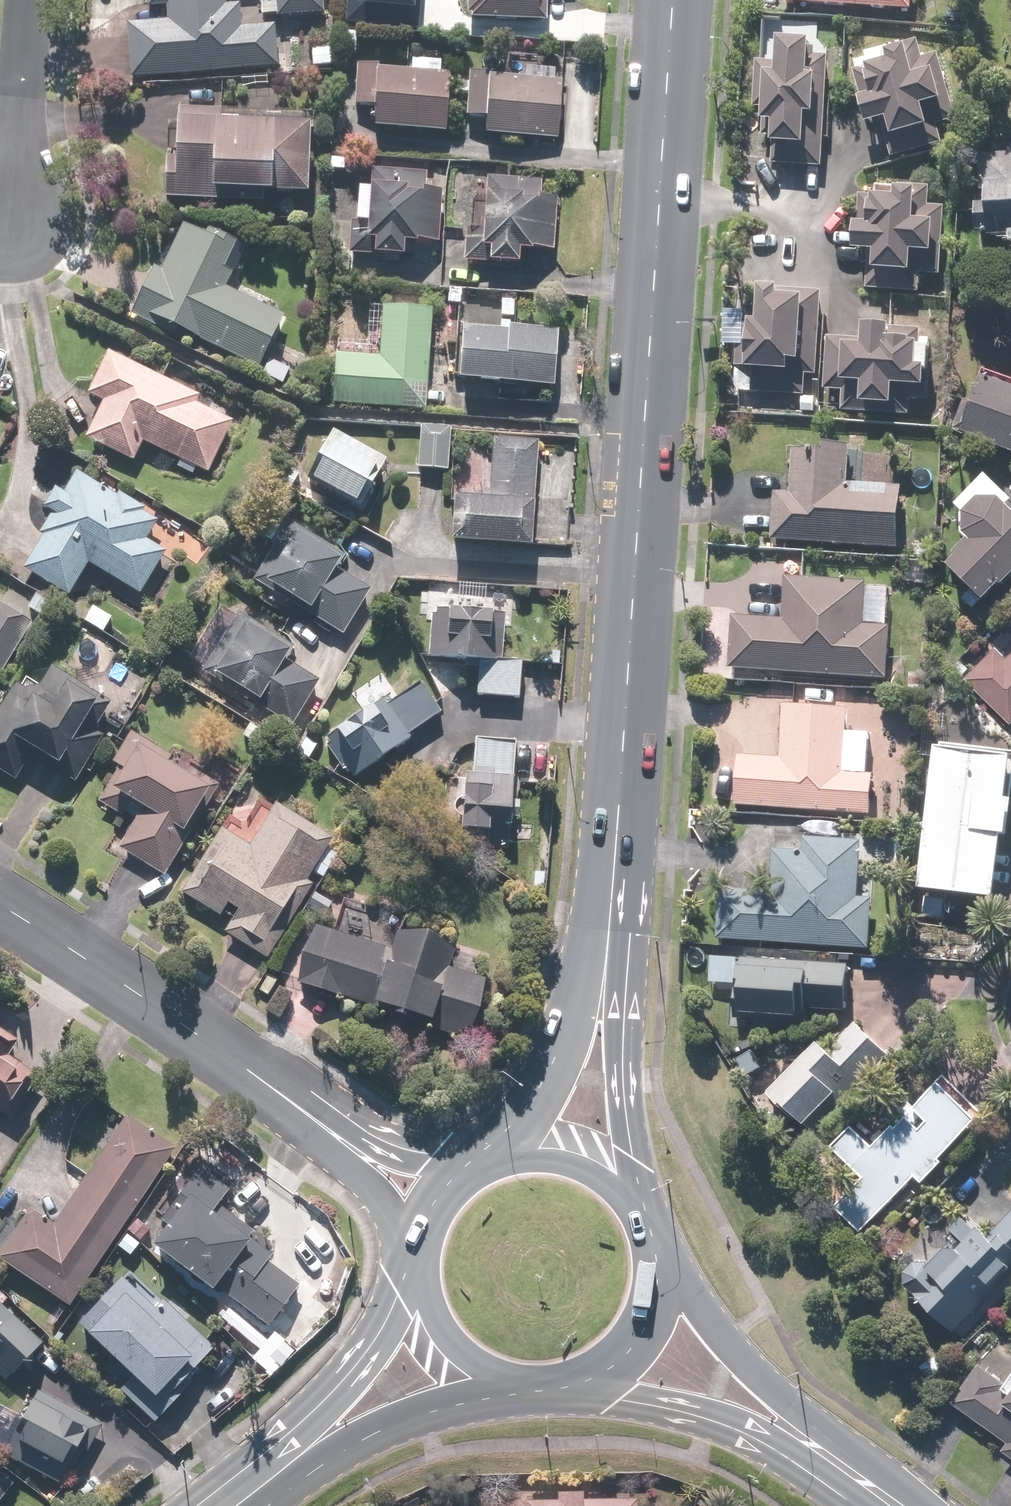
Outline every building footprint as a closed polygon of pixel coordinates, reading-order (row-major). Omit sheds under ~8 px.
[(147,7),(169,7),(169,21),(132,22),(133,74),(276,72),(275,26),(244,27),(244,6),(226,6),(225,0),(147,0),(147,7)] [(280,16),(324,15),(324,0),(280,0),(280,16)] [(421,24),(422,0),(348,0),(347,21),(421,24)] [(470,18),(549,21),(550,0),(471,0),(470,18)] [(783,2),(913,13),(914,0),(783,0),(783,2)] [(820,25),(766,21),(762,64),(758,64),(753,133),(777,135),(775,163),(826,167),(831,90),(842,91),(845,43),(819,41),(820,25)] [(857,60),(859,67),(873,125),(887,121),(896,158),(951,144),(947,127),(961,123),(944,57),(931,61),(927,42),(857,60)] [(382,64),(359,62),(355,105),(378,107),(376,128),(448,134),(454,73),(443,72),(444,64),(415,62),(414,71),(382,68),(382,64)] [(491,78),(491,72),(471,71),(469,115),(489,116),(488,135),(562,138),(564,72),(528,70),(528,73),(528,79),(491,78)] [(315,116),(179,107),(176,156),(164,155),(162,200),(236,204),(236,194),(310,198),(315,116)] [(988,154),(984,236),(1010,238),(1010,155),(988,154)] [(429,171),(357,166),(351,253),(408,257),(409,244),(421,245),(421,241),(441,242),(444,191),(428,190),(429,171)] [(543,181),(488,179),(486,226),(468,225),(467,263),(522,266),(523,250),(554,251),(556,197),(543,197),(543,181)] [(881,194),(865,193),(862,249),(870,249),(868,290),(926,293),(927,275),(944,276),(948,205),(935,204),(936,186),(882,183),(881,194)] [(185,216),(182,221),(136,314),(181,337),(183,331),(259,369),(286,316),(229,288),(236,275),(226,270),(239,243),(185,216)] [(819,377),(825,292),(766,288),(764,322),(747,321),(747,312),(728,311),(726,345),(743,347),(740,392),(808,396),(810,376),(819,377)] [(430,409),(434,310),(371,308),(370,341),(337,340),(334,405),(430,409)] [(467,326),(463,380),(559,387),(563,333),(467,326)] [(869,337),(828,335),(826,389),(846,390),(846,413),(884,414),(884,406),(898,407),(898,386),(936,388),(937,348),(933,348),(933,338),(925,338),(925,329),(870,327),(869,337)] [(199,396),(112,351),(89,396),(104,403),(87,436),(136,461),(145,443),(206,474),(233,423),(195,403),(199,396)] [(272,358),(264,373),(288,385),(296,369),(272,358)] [(962,431),(1010,449),(1010,381),(984,371),(962,431)] [(452,427),(424,425),(421,470),(449,472),(452,427)] [(389,461),(335,432),(312,476),(366,505),(389,461)] [(458,497),(455,543),(534,548),(541,443),(496,440),(492,500),(458,497)] [(779,492),(776,540),(900,547),(903,496),(854,493),(856,450),(794,446),(791,493),(779,492)] [(81,468),(78,472),(66,491),(59,487),(46,508),(54,513),(43,531),(47,533),(25,568),(70,597),(91,562),(141,593),(167,552),(148,541),(162,519),(81,468)] [(1010,582),(1010,491),(991,472),(958,501),(969,512),(968,536),(972,540),(947,564),(973,591),(965,599),(972,607),(985,595),(991,601),(1010,582)] [(289,524),(256,575),(346,634),(373,592),(341,571),(347,562),(289,524)] [(736,616),(731,667),(889,681),(894,629),(867,627),(871,584),(790,576),(786,620),(736,616)] [(36,622),(0,600),(0,681),(36,622)] [(434,608),(434,610),(431,656),(478,659),(476,697),(523,700),(525,662),(504,660),(507,612),(434,608)] [(238,613),(235,619),(205,672),(295,723),(319,681),(290,665),(300,647),(238,613)] [(967,675),(1010,721),(1010,633),(967,675)] [(21,677),(0,713),(0,768),(20,780),(33,758),(75,783),(118,708),(50,668),(21,677)] [(443,713),(422,683),(390,705),(388,701),(327,742),(352,779),(412,737),(411,735),(443,713)] [(781,759),(716,755),(714,799),(737,801),(736,808),(873,815),(876,775),(863,774),(864,758),(847,757),(849,709),(784,705),(781,759)] [(167,872),(217,786),(171,759),(173,756),(132,732),(114,764),(121,768),(102,801),(128,817),(130,813),(141,819),(125,848),(167,872)] [(514,848),(516,743),(478,742),(477,773),(464,773),(463,847),(514,848)] [(943,747),(926,890),(1002,899),(1010,835),(1010,755),(943,747)] [(332,837),(276,805),(253,846),(220,827),(184,891),(228,916),(234,905),(241,909),(228,931),(273,956),(315,883),(308,878),(332,837)] [(774,896),(724,893),(721,940),(873,949),(876,897),(862,897),(865,842),(807,839),(806,854),(776,853),(774,896)] [(340,931),(313,924),(297,983),(433,1020),(432,1026),(472,1036),(488,976),(447,965),(453,941),(403,927),(398,945),(366,937),(373,912),(347,905),(340,931)] [(853,962),(741,956),(738,1018),(810,1022),(811,1009),(850,1011),(853,962)] [(834,1049),(825,1040),(774,1087),(810,1127),(890,1053),(862,1023),(834,1049)] [(0,1026),(0,1124),(3,1126),(38,1069),(19,1058),(28,1043),(0,1026)] [(987,1115),(948,1076),(878,1147),(856,1125),(825,1156),(857,1187),(838,1206),(864,1232),(918,1177),(925,1184),(946,1162),(944,1160),(987,1115)] [(176,1149),(128,1117),(55,1227),(28,1208),(0,1250),(0,1257),(73,1305),(176,1149)] [(232,1192),(202,1167),(163,1215),(173,1223),(158,1241),(217,1289),(220,1286),(271,1326),(303,1286),(274,1262),(278,1257),(253,1238),(256,1234),(221,1206),(232,1192)] [(963,1208),(941,1228),(936,1223),(891,1264),(952,1331),(1010,1277),(1010,1217),(990,1237),(963,1208)] [(160,1309),(127,1276),(80,1322),(118,1360),(105,1374),(153,1422),(224,1352),(170,1298),(160,1309)] [(4,1303),(0,1307),(0,1362),(14,1376),(46,1343),(4,1303)] [(982,1363),(953,1404),(1007,1442),(1001,1450),(1010,1457),(1010,1382),(1010,1384),(982,1363)] [(101,1425),(71,1406),(64,1417),(38,1401),(5,1452),(62,1487),(101,1425)] [(13,1485),(0,1475),(0,1502),(13,1485)] [(639,1495),(587,1492),(588,1487),(560,1485),(559,1495),(528,1493),(527,1505),(638,1505),(639,1495)]
